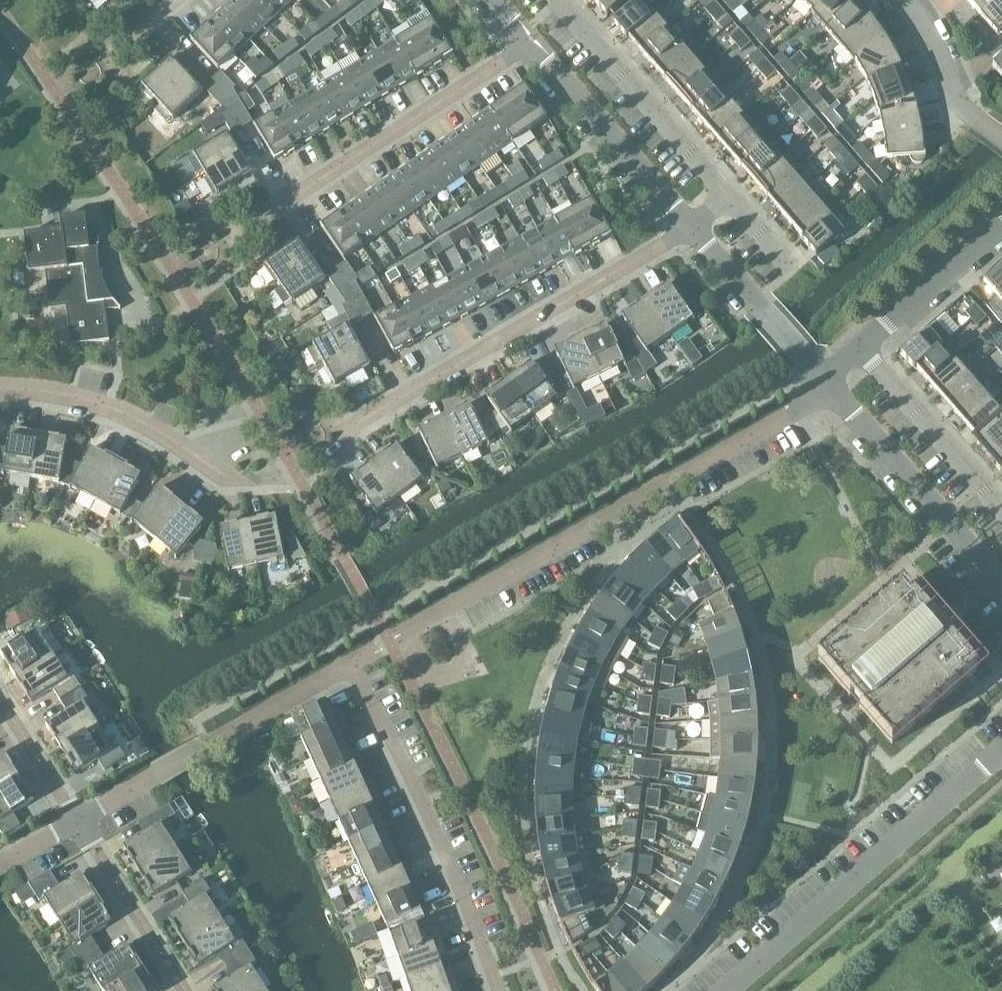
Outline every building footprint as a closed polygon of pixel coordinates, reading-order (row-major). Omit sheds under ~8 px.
[(222,11),(249,40),(264,26),(240,0),(230,0),(232,2),(222,11)] [(264,26),(279,12),(268,0),(240,0),(264,26)] [(279,12),(293,0),(268,0),(279,12)] [(352,0),(345,0),(340,4),(346,12),(355,4),(352,0)] [(593,0),(608,17),(626,0),(594,0),(593,0)] [(656,0),(639,0),(613,23),(627,39),(629,38),(628,37),(654,13),(662,7),(656,0)] [(711,15),(721,6),(715,0),(705,8),(711,15)] [(726,4),(734,13),(741,6),(736,0),(730,0),(726,4)] [(813,11),(814,11),(823,0),(799,0),(813,11)] [(826,29),(856,0),(823,0),(814,11),(813,11),(811,12),(826,29)] [(839,45),(873,18),(858,0),(856,0),(826,29),(839,45)] [(981,15),(998,0),(968,0),(981,15)] [(981,15),(997,34),(1001,30),(1001,0),(998,0),(981,15)] [(365,5),(355,12),(361,20),(371,13),(365,5)] [(721,6),(711,15),(717,22),(727,13),(721,6)] [(217,16),(207,25),(234,54),(249,40),(222,11),(220,9),(215,14),(217,16)] [(361,20),(355,12),(346,19),(352,27),(361,20)] [(629,38),(641,51),(667,28),(654,13),(628,37),(629,38)] [(326,14),(317,21),(323,29),(332,22),(326,14)] [(854,61),(856,60),(855,59),(888,38),(873,18),(839,45),(854,61)] [(414,30),(434,65),(435,67),(441,63),(440,61),(453,53),(432,19),(414,30)] [(323,29),(317,21),(307,28),(313,36),(323,29)] [(653,66),(680,42),(687,36),(674,21),(667,28),(641,51),(653,66)] [(747,28),(754,37),(762,30),(754,21),(747,28)] [(234,54),(207,25),(205,23),(200,28),(202,29),(191,39),(218,69),(234,54)] [(730,37),(736,44),(746,35),(740,28),(730,37)] [(332,29),(322,37),(328,44),(338,37),(332,29)] [(396,40),(417,75),(418,77),(424,74),(423,71),(434,65),(414,30),(396,40)] [(762,30),(754,37),(762,46),(770,39),(762,30)] [(746,35),(736,44),(742,51),(752,42),(746,35)] [(328,44),(322,37),(313,44),(319,52),(328,44)] [(855,59),(856,60),(865,77),(900,60),(888,38),(855,59)] [(293,39),(283,46),(289,54),(299,47),(293,39)] [(379,51),(399,86),(400,88),(406,84),(405,82),(417,75),(396,40),(379,51)] [(653,66),(666,80),(692,57),(680,42),(653,66)] [(289,54),(283,46),(274,53),(280,61),(289,54)] [(379,51),(361,61),(381,96),(383,98),(389,95),(388,92),(399,86),(379,51)] [(789,62),(782,68),(790,77),(797,71),(809,61),(801,51),(789,62)] [(774,59),(782,68),(789,62),(781,53),(774,59)] [(299,54),(289,61),(295,69),(305,62),(299,54)] [(666,80),(679,94),(705,71),(692,57),(666,80)] [(755,66),(761,73),(771,64),(765,57),(755,66)] [(155,99),(158,102),(189,73),(184,68),(182,70),(171,58),(142,85),(144,87),(141,89),(152,101),(155,99)] [(993,67),(1001,77),(1001,59),(993,67)] [(865,77),(874,96),(910,83),(900,60),(865,77)] [(295,69),(289,61),(279,69),(285,77),(295,69)] [(361,61),(344,72),(364,107),(365,109),(371,105),(370,103),(381,96),(361,61)] [(250,70),(256,79),(266,71),(260,63),(250,70)] [(771,64),(761,73),(767,80),(777,71),(771,64)] [(221,71),(212,79),(227,95),(233,89),(236,87),(221,71)] [(679,94),(691,109),(718,86),(705,71),(679,94)] [(344,72),(326,82),(348,119),(354,115),(352,113),(364,107),(344,72)] [(189,73),(158,102),(160,105),(155,111),(166,122),(172,117),(174,119),(203,92),(192,80),(194,78),(189,73)] [(213,98),(218,103),(227,95),(212,79),(203,88),(213,98)] [(256,86),(262,94),(272,87),(266,79),(256,86)] [(326,82),(308,93),(329,128),(340,121),(341,123),(348,119),(326,82)] [(874,96),(880,116),(917,106),(910,83),(874,96)] [(801,90),(809,99),(816,93),(809,84),(801,90)] [(506,95),(507,97),(530,130),(548,118),(525,85),(513,93),(512,91),(506,95)] [(691,109),(704,124),(731,101),(718,86),(691,109)] [(781,95),(787,102),(797,94),(791,87),(781,95)] [(223,108),(227,113),(232,110),(242,104),(238,97),(233,89),(227,95),(218,103),(223,108)] [(238,97),(242,104),(248,113),(256,108),(246,92),(238,97)] [(308,93),(291,104),(311,138),(323,131),(324,133),(330,130),(329,128),(308,93)] [(816,93),(809,99),(817,109),(824,102),(816,93)] [(797,94),(787,102),(793,109),(803,100),(797,94)] [(489,107),(491,109),(513,142),(530,130),(507,97),(496,105),(495,103),(489,107)] [(207,103),(207,108),(213,115),(223,108),(218,103),(213,98),(207,103)] [(113,99),(104,107),(111,118),(121,111),(113,99)] [(704,124),(717,138),(743,115),(731,101),(704,124)] [(836,130),(843,124),(851,117),(838,102),(822,115),(836,130)] [(242,104),(232,110),(243,128),(253,122),(248,113),(242,104)] [(291,104),(273,114),(294,148),(305,142),(306,144),(312,140),(311,138),(291,104)] [(880,116),(885,136),(923,130),(917,106),(880,116)] [(213,115),(209,119),(215,128),(226,123),(221,116),(227,113),(223,108),(213,115)] [(717,138),(729,153),(764,122),(751,108),(743,115),(717,138)] [(472,118),(474,121),(497,154),(513,142),(491,109),(480,117),(478,114),(472,118)] [(227,113),(221,116),(226,123),(233,134),(243,128),(232,110),(227,113)] [(294,148),(273,114),(255,125),(275,159),(288,152),(289,154),(295,151),(294,148)] [(806,124),(812,131),(822,122),(816,116),(806,124)] [(456,130),(457,132),(480,165),(497,154),(474,121),(463,128),(461,126),(456,130)] [(729,153),(742,167),(777,137),(764,122),(729,153)] [(822,122),(812,131),(818,138),(828,129),(822,122)] [(843,124),(836,130),(843,139),(851,133),(843,124)] [(923,130),(885,136),(887,158),(910,156),(910,157),(911,159),(911,160),(912,161),(914,163),(915,163),(917,164),(918,164),(919,164),(920,163),(922,163),(923,162),(924,161),(925,160),(925,159),(925,158),(926,157),(926,156),(923,130)] [(439,142),(440,144),(463,177),(480,165),(457,132),(446,140),(445,138),(439,142)] [(203,170),(205,174),(242,152),(239,146),(236,147),(228,133),(194,154),(195,156),(188,160),(197,174),(203,170)] [(755,182),(781,159),(789,151),(777,137),(742,167),(755,182)] [(852,149),(860,159),(868,152),(860,143),(852,149)] [(428,149),(422,153),(446,189),(463,177),(440,144),(429,151),(428,149)] [(831,153),(837,160),(847,151),(841,144),(831,153)] [(148,145),(136,153),(145,166),(156,157),(148,145)] [(559,150),(549,156),(554,165),(564,158),(559,150)] [(847,151),(837,160),(843,167),(850,175),(860,166),(853,158),(847,151)] [(242,152),(205,174),(208,178),(205,179),(213,193),(216,191),(218,194),(252,173),(244,159),(246,158),(242,152)] [(868,152),(860,159),(868,168),(876,161),(868,152)] [(417,160),(406,167),(429,200),(446,189),(422,153),(416,157),(417,160)] [(554,165),(549,156),(539,163),(544,171),(554,165)] [(755,182),(767,196),(793,173),(781,159),(755,182)] [(876,161),(868,168),(882,184),(890,178),(876,161)] [(401,171),(390,179),(412,212),(429,200),(406,167),(405,165),(399,169),(401,171)] [(564,166),(553,172),(559,180),(569,174),(564,166)] [(524,171),(514,178),(519,186),(530,180),(524,171)] [(559,180),(553,172),(544,178),(549,186),(559,180)] [(767,196),(780,210),(806,188),(793,173),(767,196)] [(856,183),(862,190),(872,181),(866,174),(856,183)] [(384,183),(373,190),(395,224),(412,212),(390,179),(388,177),(382,181),(384,183)] [(519,186),(514,178),(504,184),(509,192),(519,186)] [(792,225),(819,202),(827,195),(825,193),(827,192),(817,181),(816,182),(814,181),(806,188),(780,210),(792,225)] [(872,181),(862,190),(868,197),(878,188),(872,181)] [(260,201),(268,195),(263,187),(254,192),(260,201)] [(530,187),(519,193),(524,202),(535,195),(530,187)] [(367,194),(356,202),(379,235),(395,224),(373,190),(371,188),(366,192),(367,194)] [(489,193),(479,199),(484,208),(495,201),(489,193)] [(524,202),(519,193),(509,199),(514,208),(524,202)] [(484,208),(479,199),(469,205),(474,214),(484,208)] [(574,209),(593,244),(594,246),(600,243),(599,241),(612,234),(592,199),(574,209)] [(350,206),(339,213),(362,247),(379,235),(356,202),(355,200),(349,204),(350,206)] [(792,225),(804,238),(805,239),(831,216),(819,202),(792,225)] [(495,208),(484,215),(489,223),(500,217),(495,208)] [(186,209),(179,214),(185,223),(192,218),(186,209)] [(574,209),(556,219),(575,254),(576,256),(582,253),(581,251),(593,244),(574,209)] [(362,247),(339,213),(338,211),(332,215),(333,217),(321,226),(344,259),(362,247)] [(454,215),(444,221),(449,229),(459,223),(454,215)] [(489,223),(484,215),(474,221),(480,229),(489,223)] [(66,307),(71,345),(110,340),(106,310),(119,308),(120,309),(121,308),(119,306),(115,301),(112,297),(110,293),(108,289),(106,285),(104,280),(102,276),(101,273),(100,267),(99,262),(99,257),(99,252),(99,248),(99,245),(99,241),(100,238),(99,238),(98,239),(88,241),(85,216),(60,219),(61,230),(24,235),(29,274),(45,271),(50,309),(66,307)] [(804,238),(802,240),(817,256),(831,243),(845,232),(831,216),(805,239),(804,238)] [(538,228),(557,264),(558,266),(564,263),(563,260),(575,254),(556,219),(538,228)] [(870,233),(878,226),(873,219),(864,226),(870,233)] [(449,229),(444,221),(434,227),(439,236),(449,229)] [(273,227),(262,234),(270,246),(281,239),(273,227)] [(520,238),(539,274),(540,276),(546,272),(545,270),(557,264),(538,228),(520,238)] [(460,230),(449,237),(454,245),(465,238),(460,230)] [(419,236),(409,242),(414,251),(425,244),(419,236)] [(454,245),(449,237),(439,242),(444,251),(454,245)] [(520,238),(502,248),(521,283),(522,286),(529,282),(527,280),(539,274),(520,238)] [(277,280),(279,283),(315,259),(311,253),(309,255),(299,241),(266,264),(268,266),(265,268),(274,282),(277,280)] [(414,251),(409,242),(399,249),(404,257),(414,251)] [(831,243),(817,256),(825,266),(840,253),(831,243)] [(502,248),(484,258),(504,295),(511,292),(510,290),(521,283),(502,248)] [(425,251),(414,258),(419,266),(430,260),(425,251)] [(381,260),(386,268),(397,262),(392,253),(381,260)] [(419,266),(414,258),(404,264),(409,272),(419,266)] [(484,258),(466,268),(485,303),(497,297),(498,299),(504,295),(484,258)] [(315,259),(279,283),(282,287),(275,291),(284,305),(291,300),(293,302),(326,280),(316,266),(318,265),(315,259)] [(346,261),(337,268),(349,286),(350,285),(356,281),(359,279),(346,261)] [(1001,263),(997,267),(994,270),(989,275),(984,281),(997,296),(986,305),(1001,324),(1001,264),(1001,263)] [(335,287),(339,293),(349,286),(337,268),(327,275),(335,287)] [(386,275),(392,283),(402,277),(397,268),(386,275)] [(466,268),(448,278),(467,313),(479,306),(480,309),(486,305),(485,303),(466,268)] [(14,275),(16,287),(25,286),(23,274),(14,275)] [(448,278),(430,287),(449,323),(461,316),(462,318),(468,315),(467,313),(448,278)] [(342,290),(339,293),(343,298),(359,288),(356,281),(350,285),(349,286),(342,290)] [(669,282),(645,299),(671,335),(693,320),(694,321),(695,320),(684,304),(686,303),(685,302),(683,303),(669,282)] [(325,294),(333,306),(343,299),(343,298),(339,293),(335,287),(325,294)] [(430,287),(412,297),(431,332),(443,326),(444,328),(451,325),(449,323),(430,287)] [(359,288),(343,298),(343,299),(347,304),(353,301),(354,300),(363,295),(359,288)] [(354,300),(353,301),(363,319),(373,314),(363,295),(354,300)] [(412,297),(394,307),(414,342),(425,336),(426,338),(433,335),(431,332),(412,297)] [(328,325),(333,333),(348,325),(350,327),(352,325),(342,306),(347,304),(343,299),(333,306),(340,319),(328,325)] [(671,335),(645,299),(621,315),(636,336),(635,337),(635,338),(637,337),(648,353),(649,352),(648,351),(671,335)] [(347,304),(342,306),(352,325),(363,319),(353,301),(347,304)] [(697,301),(689,306),(698,319),(705,314),(697,301)] [(966,312),(972,319),(982,310),(976,303),(966,312)] [(322,312),(328,325),(340,319),(333,306),(322,312)] [(414,342),(394,307),(375,317),(395,353),(407,346),(409,348),(415,344),(414,342)] [(982,310),(972,319),(978,326),(988,317),(982,310)] [(929,329),(901,353),(915,370),(917,368),(916,367),(950,338),(959,330),(946,314),(937,322),(929,329)] [(607,324),(581,337),(600,377),(637,359),(627,342),(615,342),(607,324)] [(322,361),(324,364),(362,344),(359,338),(356,339),(350,327),(348,325),(333,333),(313,344),(315,346),(308,350),(315,364),(322,361)] [(997,348),(1001,344),(1001,334),(1001,332),(991,341),(997,348)] [(581,337),(554,349),(565,372),(564,373),(556,377),(556,378),(566,394),(575,390),(575,388),(600,377),(581,337)] [(916,367),(917,368),(929,382),(955,359),(962,352),(950,338),(916,367)] [(362,344),(324,364),(326,368),(324,370),(331,384),(334,382),(336,385),(371,366),(363,351),(365,350),(362,344)] [(703,359),(695,349),(685,356),(693,366),(703,359)] [(929,382),(941,396),(968,373),(955,359),(929,382)] [(533,362),(509,378),(534,415),(557,399),(558,400),(559,399),(562,404),(569,399),(566,394),(556,378),(549,383),(549,382),(547,383),(533,362)] [(941,396),(954,410),(980,388),(968,373),(941,396)] [(496,410),(487,415),(499,436),(509,430),(511,432),(512,432),(512,430),(534,415),(509,378),(485,395),(496,410)] [(954,410),(967,425),(993,402),(980,388),(954,410)] [(355,396),(344,403),(350,412),(361,405),(355,396)] [(979,439),(980,440),(1001,420),(1001,413),(993,402),(967,425),(979,439)] [(470,403),(444,416),(463,456),(488,444),(489,445),(490,445),(489,442),(499,436),(487,415),(478,420),(470,403)] [(463,456),(444,416),(418,428),(429,451),(428,452),(428,453),(430,452),(438,470),(439,469),(438,468),(463,456)] [(980,440),(979,439),(975,442),(1001,473),(1001,420),(980,440)] [(0,449),(0,474),(3,475),(4,475),(4,473),(32,478),(39,434),(10,430),(7,449),(0,449)] [(39,434),(32,478),(59,483),(58,484),(60,484),(65,486),(73,462),(64,459),(67,439),(39,434)] [(397,444),(374,461),(400,497),(422,480),(423,481),(424,480),(413,465),(414,464),(413,463),(412,464),(397,444)] [(73,462),(65,486),(70,488),(71,489),(71,487),(96,500),(117,462),(91,448),(82,465),(73,462)] [(818,462),(812,450),(802,455),(809,467),(818,462)] [(400,497),(374,461),(350,478),(365,499),(364,500),(365,501),(366,500),(377,515),(378,514),(378,513),(400,497)] [(117,462),(96,500),(120,514),(119,515),(121,515),(121,514),(127,517),(137,502),(130,497),(133,493),(142,475),(117,462)] [(431,497),(439,492),(434,483),(426,487),(431,497)] [(137,502),(127,517),(132,521),(131,522),(132,522),(133,521),(155,539),(183,505),(160,486),(147,502),(144,506),(137,502)] [(183,505),(155,539),(176,556),(175,557),(176,558),(188,544),(189,545),(190,544),(189,543),(205,523),(183,505)] [(368,523),(376,517),(368,506),(360,512),(368,523)] [(276,516),(248,521),(257,565),(284,559),(284,561),(285,560),(282,542),(283,541),(283,540),(281,540),(276,516)] [(257,565),(248,521),(220,527),(225,552),(223,552),(223,554),(225,553),(229,572),(230,571),(230,570),(257,565)] [(667,530),(661,535),(684,563),(700,550),(680,521),(667,530)] [(296,535),(290,538),(294,558),(308,555),(296,535)] [(657,538),(645,549),(669,575),(681,565),(684,563),(661,535),(657,538)] [(196,559),(203,561),(208,541),(201,539),(194,546),(196,559)] [(208,541),(203,561),(212,562),(217,552),(215,542),(208,541)] [(632,561),(630,564),(656,589),(658,586),(669,575),(645,549),(644,550),(632,561)] [(627,566),(615,580),(643,603),(656,589),(630,564),(627,566)] [(187,574),(186,582),(195,584),(196,576),(196,575),(187,574)] [(604,594),(601,598),(631,618),(635,613),(643,603),(615,580),(604,594)] [(708,583),(700,587),(706,600),(714,595),(708,583)] [(860,707),(892,744),(978,670),(946,633),(940,638),(931,627),(936,622),(904,585),(819,659),(851,696),(854,693),(864,704),(860,707)] [(706,600),(700,587),(691,591),(698,604),(706,600)] [(707,644),(707,645),(742,634),(741,632),(735,617),(733,610),(726,595),(710,602),(717,620),(700,626),(705,638),(707,644)] [(591,613),(589,616),(620,634),(627,624),(631,618),(601,598),(591,613)] [(680,599),(674,605),(683,615),(690,608),(680,599)] [(683,615),(674,605),(667,612),(677,621),(683,615)] [(25,610),(3,619),(8,630),(30,621),(25,610)] [(581,630),(578,634),(620,655),(629,639),(620,634),(589,616),(581,630)] [(22,640),(1,654),(16,678),(54,655),(62,649),(47,625),(39,629),(23,640),(22,638),(21,639),(22,640)] [(656,627),(652,636),(665,642),(669,634),(656,627)] [(676,631),(667,651),(668,651),(675,655),(684,635),(676,631)] [(569,651),(569,653),(611,672),(620,655),(578,634),(569,651)] [(707,645),(713,664),(748,655),(747,651),(742,634),(707,645)] [(665,642),(652,636),(648,644),(661,650),(665,642)] [(561,669),(560,672),(594,685),(604,689),(611,672),(569,653),(561,669)] [(54,655),(16,678),(32,703),(53,689),(54,690),(55,690),(54,688),(70,678),(70,677),(68,678),(54,655)] [(713,666),(717,682),(752,676),(752,673),(748,658),(748,655),(713,664),(713,666)] [(643,663),(642,673),(655,674),(656,665),(643,663)] [(663,667),(662,675),(675,676),(676,669),(676,667),(663,665),(663,667)] [(559,675),(553,692),(587,703),(593,688),(594,685),(560,672),(559,675)] [(655,674),(642,673),(641,682),(654,683),(655,674)] [(662,675),(661,684),(674,685),(675,676),(662,675)] [(719,694),(720,701),(756,697),(754,684),(752,676),(717,682),(719,694)] [(72,681),(62,688),(66,694),(76,687),(72,681)] [(67,711),(46,725),(61,749),(99,725),(84,702),(85,701),(89,699),(82,688),(61,701),(66,710),(67,711)] [(548,709),(547,712),(582,721),(583,719),(587,703),(553,692),(548,709)] [(639,696),(638,705),(651,706),(652,697),(639,696)] [(707,703),(709,721),(758,718),(756,697),(720,701),(707,703)] [(659,700),(658,707),(671,709),(672,701),(672,699),(659,698),(659,700)] [(292,716),(302,737),(344,718),(339,709),(332,712),(327,701),(292,716)] [(651,706),(638,705),(637,714),(650,715),(651,706)] [(658,707),(657,716),(670,718),(671,709),(658,707)] [(546,716),(542,733),(578,740),(588,742),(593,724),(582,721),(547,712),(546,716)] [(302,737),(311,758),(346,742),(341,731),(348,728),(344,718),(302,737)] [(709,721),(710,740),(759,739),(758,718),(709,721)] [(99,725),(61,749),(77,774),(98,760),(105,770),(126,757),(119,746),(114,749),(99,725)] [(635,728),(634,737),(647,738),(648,729),(635,728)] [(655,730),(654,739),(667,740),(673,740),(673,732),(668,731),(655,730)] [(267,731),(257,736),(260,742),(270,737),(267,731)] [(539,751),(539,755),(575,759),(576,753),(577,742),(578,740),(542,733),(542,736),(541,742),(539,751)] [(647,738),(634,737),(633,746),(646,747),(647,738)] [(134,743),(131,751),(136,758),(148,751),(141,739),(134,743)] [(654,739),(653,748),(666,750),(675,749),(675,740),(673,740),(667,740),(654,739)] [(709,759),(722,759),(758,761),(759,739),(710,740),(709,759)] [(311,758),(320,779),(362,760),(358,750),(351,754),(346,742),(311,758)] [(20,776),(4,751),(0,754),(0,788),(20,776)] [(538,763),(537,776),(573,778),(574,763),(575,759),(539,755),(538,763)] [(721,772),(720,778),(756,783),(756,778),(757,768),(758,761),(722,759),(721,772)] [(320,779),(330,800),(365,784),(359,773),(367,770),(362,760),(320,779)] [(634,760),(634,769),(647,771),(648,762),(634,760)] [(648,762),(647,771),(660,772),(661,764),(648,762)] [(633,778),(646,779),(647,771),(634,769),(633,778)] [(647,771),(646,779),(660,781),(660,772),(647,771)] [(282,773),(275,776),(278,784),(285,781),(282,773)] [(0,788),(0,830),(3,835),(20,824),(15,815),(14,814),(35,800),(20,776),(0,788)] [(536,791),(536,798),(572,798),(572,792),(573,778),(537,776),(536,779),(536,791)] [(718,794),(717,797),(752,804),(753,799),(755,792),(756,783),(720,778),(719,786),(718,794)] [(330,800),(339,820),(381,801),(377,792),(370,795),(365,784),(330,800)] [(628,788),(627,797),(641,798),(642,789),(628,788)] [(648,791),(647,800),(660,802),(661,793),(648,791)] [(707,796),(703,813),(748,825),(751,813),(752,804),(717,797),(707,796)] [(641,798),(627,797),(626,805),(639,807),(641,798)] [(536,802),(537,819),(573,817),(572,801),(572,798),(536,798),(536,802)] [(660,802),(647,800),(646,810),(660,811),(660,802)] [(300,801),(290,805),(295,816),(304,811),(300,801)] [(339,820),(349,841),(383,825),(378,815),(386,811),(381,801),(339,820)] [(145,834),(124,847),(139,872),(176,848),(162,825),(163,824),(175,816),(168,806),(143,821),(149,831),(146,833),(145,831),(144,832),(145,834)] [(698,831),(707,834),(742,845),(745,835),(748,825),(703,813),(698,831)] [(538,838),(539,841),(584,835),(583,816),(573,817),(537,819),(538,838)] [(624,819),(623,829),(637,830),(638,821),(624,819)] [(645,824),(643,833),(657,834),(658,825),(645,824)] [(349,841),(358,862),(400,843),(396,834),(389,837),(383,825),(349,841)] [(637,830),(623,829),(622,838),(635,840),(637,830)] [(657,834),(643,833),(642,842),(655,844),(657,834)] [(707,834),(701,852),(734,865),(738,856),(740,850),(740,849),(742,845),(707,834)] [(539,845),(542,862),(587,853),(584,835),(539,841),(539,845)] [(358,862),(368,883),(402,867),(397,856),(405,853),(400,843),(358,862)] [(176,848),(139,872),(155,896),(176,882),(177,884),(178,883),(177,882),(193,871),(192,870),(191,871),(176,848)] [(695,866),(693,870),(726,885),(729,878),(734,865),(701,852),(695,866)] [(542,862),(547,883),(592,871),(587,853),(542,862)] [(620,853),(619,863),(633,864),(634,855),(620,853)] [(640,858),(639,867),(652,868),(653,859),(640,858)] [(983,859),(977,865),(985,874),(991,868),(983,859)] [(633,864),(619,863),(618,872),(632,874),(633,864)] [(368,883),(377,903),(419,884),(415,875),(407,879),(402,867),(368,883)] [(652,868),(639,867),(638,876),(652,877),(652,868)] [(325,868),(318,871),(319,873),(322,879),(329,876),(325,868)] [(690,876),(684,887),(716,904),(719,899),(722,893),(726,885),(693,870),(693,871),(692,872),(690,876)] [(45,898),(60,922),(97,898),(82,874),(60,887),(50,871),(28,883),(40,902),(45,898)] [(597,889),(592,871),(547,883),(553,904),(597,889)] [(169,918),(184,942),(221,919),(207,895),(212,892),(204,880),(183,893),(190,904),(169,918)] [(419,884),(377,903),(387,925),(421,909),(416,898),(424,894),(419,884)] [(675,902),(674,903),(705,923),(714,908),(716,904),(684,887),(683,889),(675,902)] [(339,888),(328,893),(331,900),(341,895),(339,888)] [(597,889),(553,904),(559,921),(562,928),(569,943),(594,931),(587,917),(605,910),(597,889)] [(634,890),(629,898),(641,904),(646,896),(634,890)] [(345,895),(336,900),(340,909),(349,905),(345,895)] [(70,948),(77,960),(98,947),(91,936),(113,922),(97,898),(60,922),(75,945),(70,948)] [(641,904),(629,898),(625,906),(637,912),(641,904)] [(664,918),(663,919),(692,941),(694,938),(705,923),(674,903),(664,918)] [(221,953),(228,964),(249,951),(237,932),(232,936),(221,919),(184,942),(200,967),(221,953)] [(616,919),(610,926),(620,935),(625,928),(616,919)] [(662,921),(651,934),(679,958),(690,944),(692,941),(663,919),(662,921)] [(391,934),(399,956),(442,941),(438,931),(431,934),(427,922),(391,934)] [(620,935),(610,926),(605,933),(614,942),(620,935)] [(641,946),(638,949),(665,974),(667,971),(678,959),(679,958),(651,934),(641,946)] [(459,935),(450,938),(452,944),(461,941),(459,935)] [(595,940),(587,944),(593,956),(601,953),(595,940)] [(399,956),(386,961),(394,982),(406,978),(442,965),(438,954),(445,951),(442,941),(399,956)] [(593,956),(587,944),(579,947),(584,960),(593,956)] [(104,990),(108,990),(142,969),(127,945),(105,958),(98,947),(77,960),(85,973),(90,969),(104,990)] [(636,951),(625,962),(649,989),(650,988),(662,976),(665,974),(638,949),(636,951)] [(215,990),(264,990),(266,990),(252,966),(253,966),(252,965),(256,962),(249,951),(228,964),(235,975),(214,989),(215,990)] [(609,975),(622,990),(647,990),(649,989),(625,962),(609,975)] [(411,990),(438,990),(457,984),(454,974),(446,977),(442,965),(406,978),(411,990)] [(108,990),(156,990),(142,969),(108,990)] [(386,975),(378,978),(380,985),(389,982),(386,975)] [(609,975),(605,979),(594,987),(597,990),(622,990),(609,975)]
